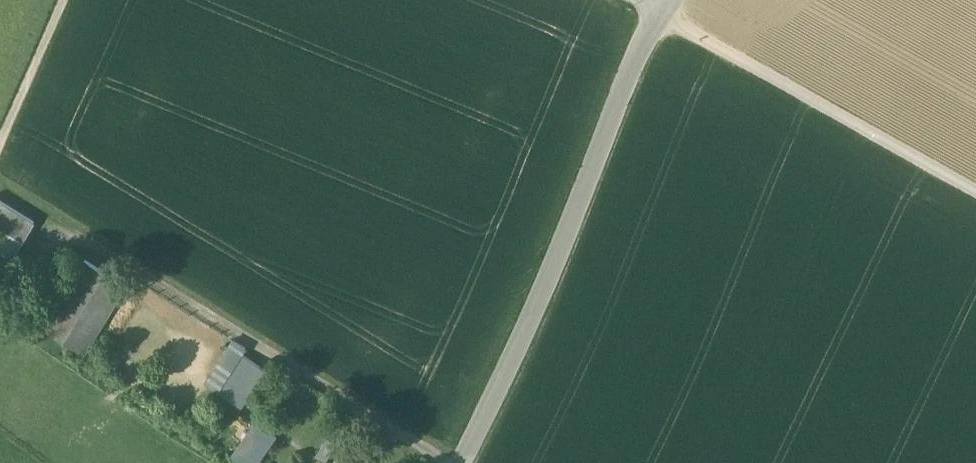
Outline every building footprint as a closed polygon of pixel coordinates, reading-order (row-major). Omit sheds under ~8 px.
[(24,240),(34,226),(0,203),(0,223),(24,240)] [(85,260),(43,328),(84,353),(126,285),(85,260)] [(247,347),(232,337),(205,381),(219,390),(247,347)] [(266,370),(244,355),(220,392),(242,407),(266,370)] [(258,421),(233,456),(243,462),(256,462),(276,433),(258,421)] [(331,432),(315,455),(325,462),(341,439),(331,432)] [(338,462),(369,462),(371,460),(350,445),(338,462)]
